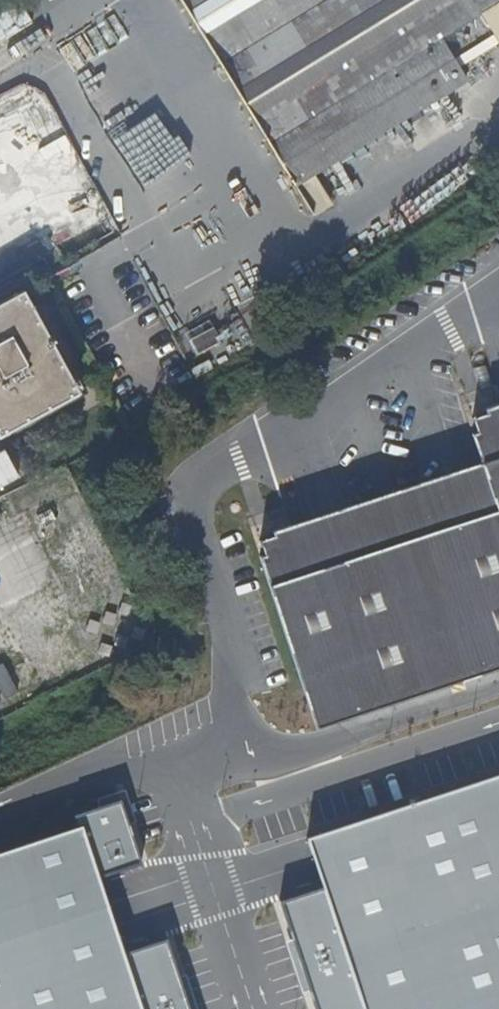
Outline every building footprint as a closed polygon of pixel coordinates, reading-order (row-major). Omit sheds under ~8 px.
[(441,93),(458,83),(446,63),(489,37),(498,55),(498,0),(174,0),(208,56),(287,186),(441,93)] [(31,22),(19,2),(0,13),(0,41),(31,22)] [(11,118),(35,101),(23,83),(0,99),(0,101),(11,118)] [(458,122),(441,93),(287,186),(305,215),(458,122)] [(0,304),(0,436),(73,398),(19,294),(0,304)] [(256,578),(267,611),(307,732),(498,668),(498,411),(497,412),(495,405),(474,412),(476,417),(462,421),(467,436),(462,437),(474,473),(413,494),(284,536),(281,528),(263,534),(264,539),(251,543),(255,558),(250,560),(256,578)] [(3,663),(0,665),(0,693),(3,699),(17,691),(3,663)] [(291,836),(307,886),(272,901),(305,1008),(498,1008),(498,775),(291,836)] [(175,947),(143,955),(115,872),(150,858),(134,803),(95,814),(100,823),(0,858),(0,1008),(195,1008),(175,947)]
